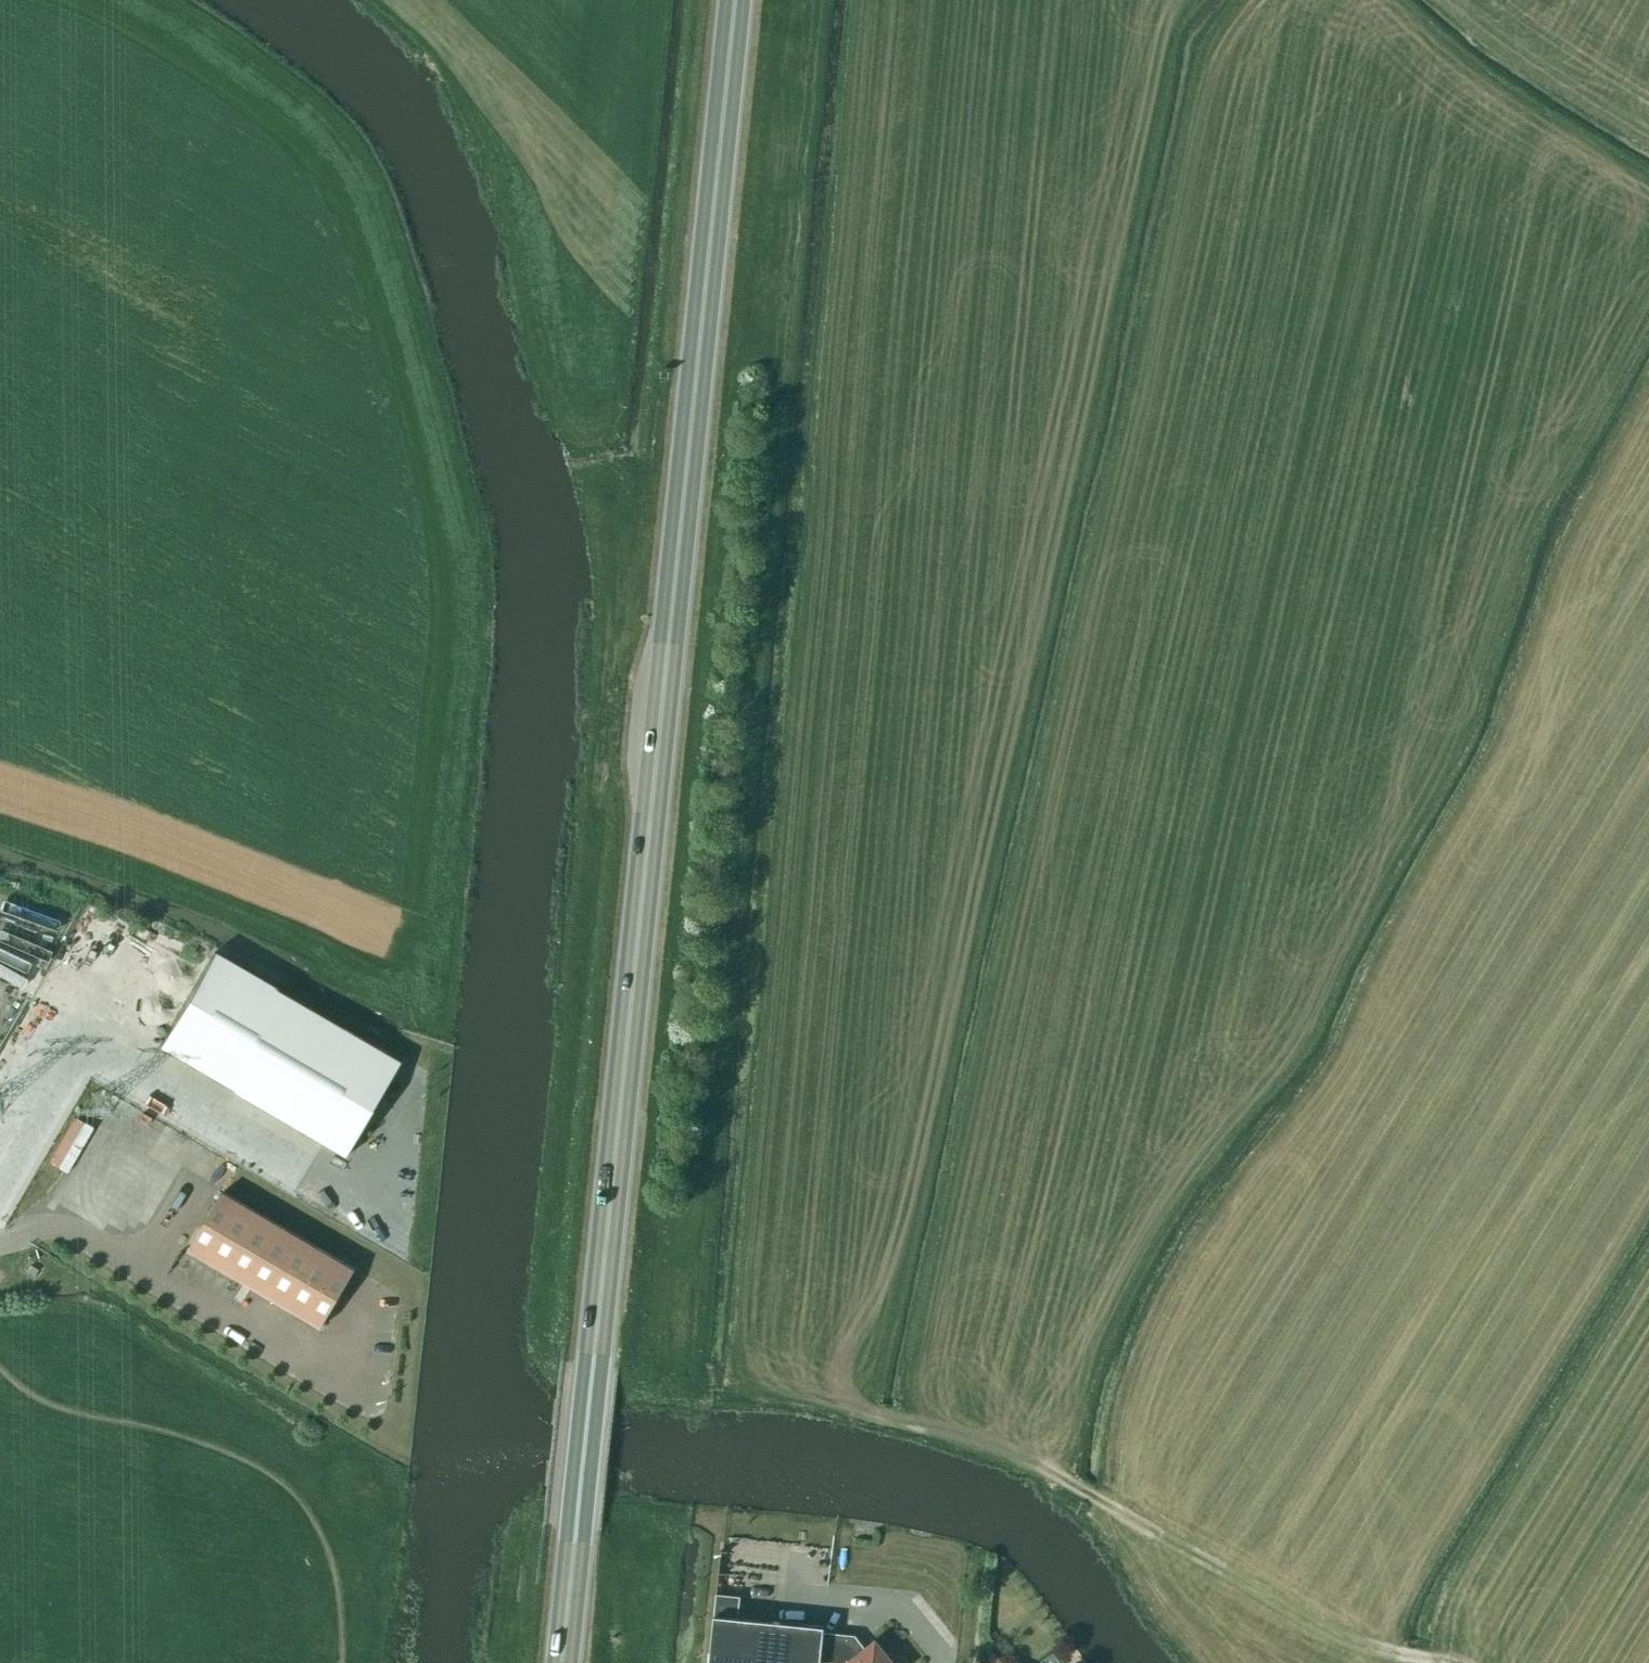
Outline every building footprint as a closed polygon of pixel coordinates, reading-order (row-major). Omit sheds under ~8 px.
[(70,907),(33,895),(30,906),(0,897),(0,944),(35,955),(39,945),(47,947),(57,916),(66,919),(70,907)] [(214,952),(159,1047),(347,1156),(402,1062),(214,952)] [(15,992),(26,970),(0,957),(0,985),(15,992)] [(355,1269),(222,1191),(188,1250),(321,1327),(355,1269)] [(716,1594),(709,1662),(820,1662),(820,1661),(846,1662),(893,1662),(875,1640),(865,1648),(855,1635),(823,1632),(824,1627),(738,1618),(740,1596),(723,1595),(716,1594)] [(992,1653),(992,1651),(991,1651),(990,1662),(1000,1662),(992,1653)]
